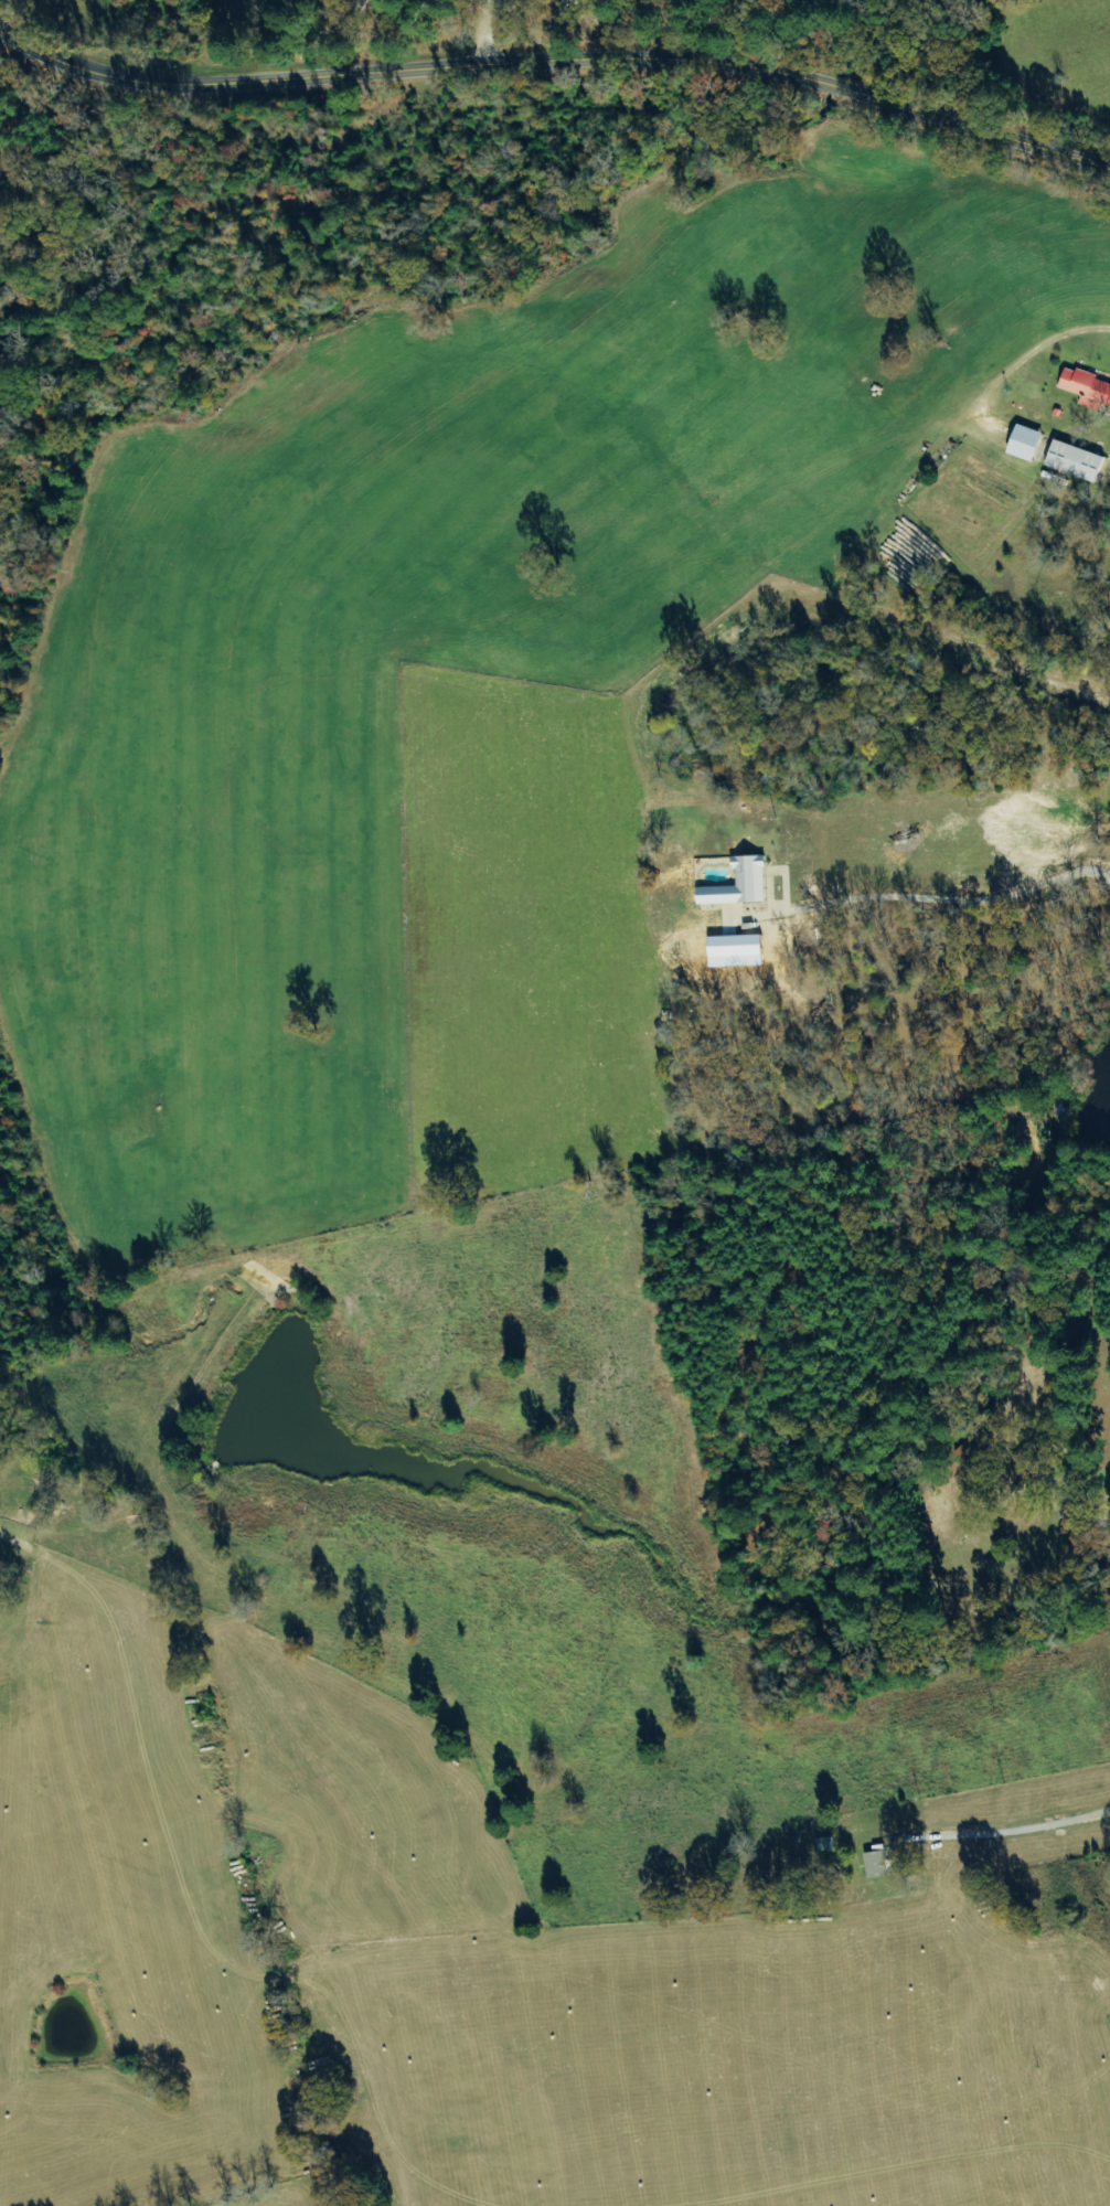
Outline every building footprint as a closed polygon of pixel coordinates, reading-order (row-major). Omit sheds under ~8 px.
[(1106,403),(1109,404),(1109,381),(1068,367),(1061,389),(1083,396),(1081,404),(1103,412),(1106,403)] [(1012,454),(1038,462),(1047,432),(1020,425),(1012,454)] [(1109,456),(1057,440),(1049,467),(1101,482),(1109,456)] [(737,857),(738,886),(702,888),(702,905),(770,903),(768,856),(737,857)] [(893,1860),(889,1861),(887,1845),(876,1846),(876,1852),(867,1853),(870,1878),(895,1875),(893,1860)]
